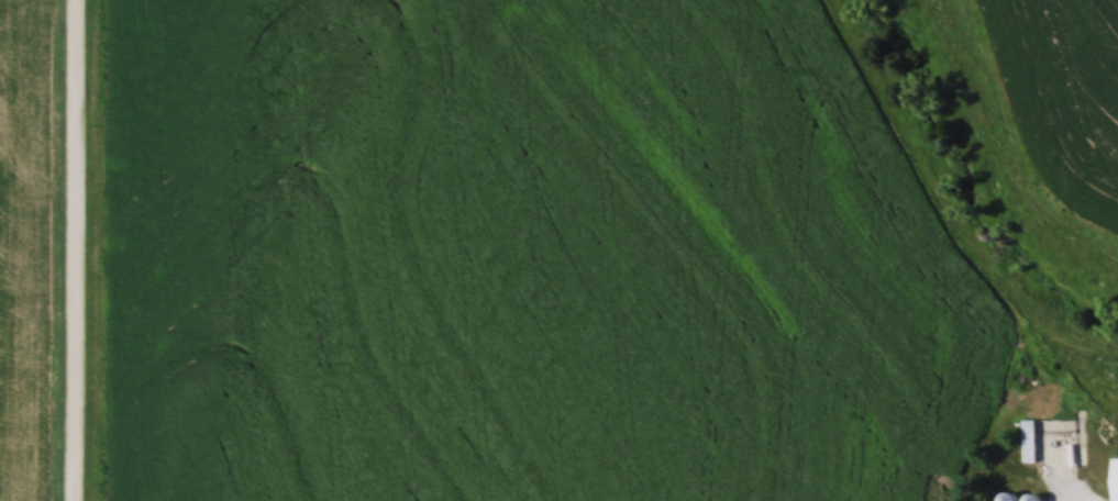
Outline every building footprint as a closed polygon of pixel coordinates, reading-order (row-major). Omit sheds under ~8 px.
[(1024,463),(1039,463),(1039,422),(1024,422),(1024,463)]
